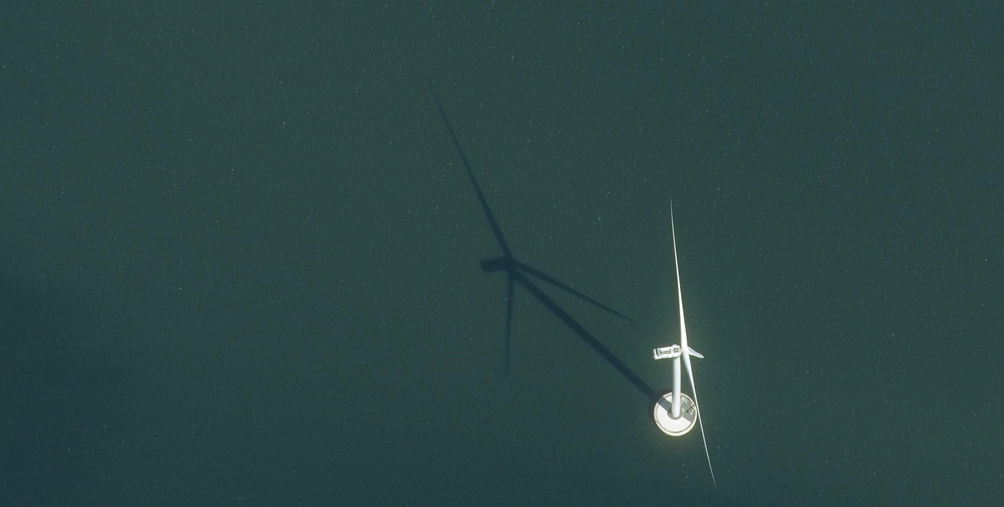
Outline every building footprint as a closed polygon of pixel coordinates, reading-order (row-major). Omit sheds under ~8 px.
[(676,420),(677,420),(678,419),(679,418),(679,417),(679,416),(679,415),(679,414),(678,413),(677,412),(676,412),(675,412),(674,412),(673,412),(672,413),(671,414),(671,415),(671,416),(671,417),(671,418),(672,419),(673,420),(674,420),(675,420),(676,420)]
